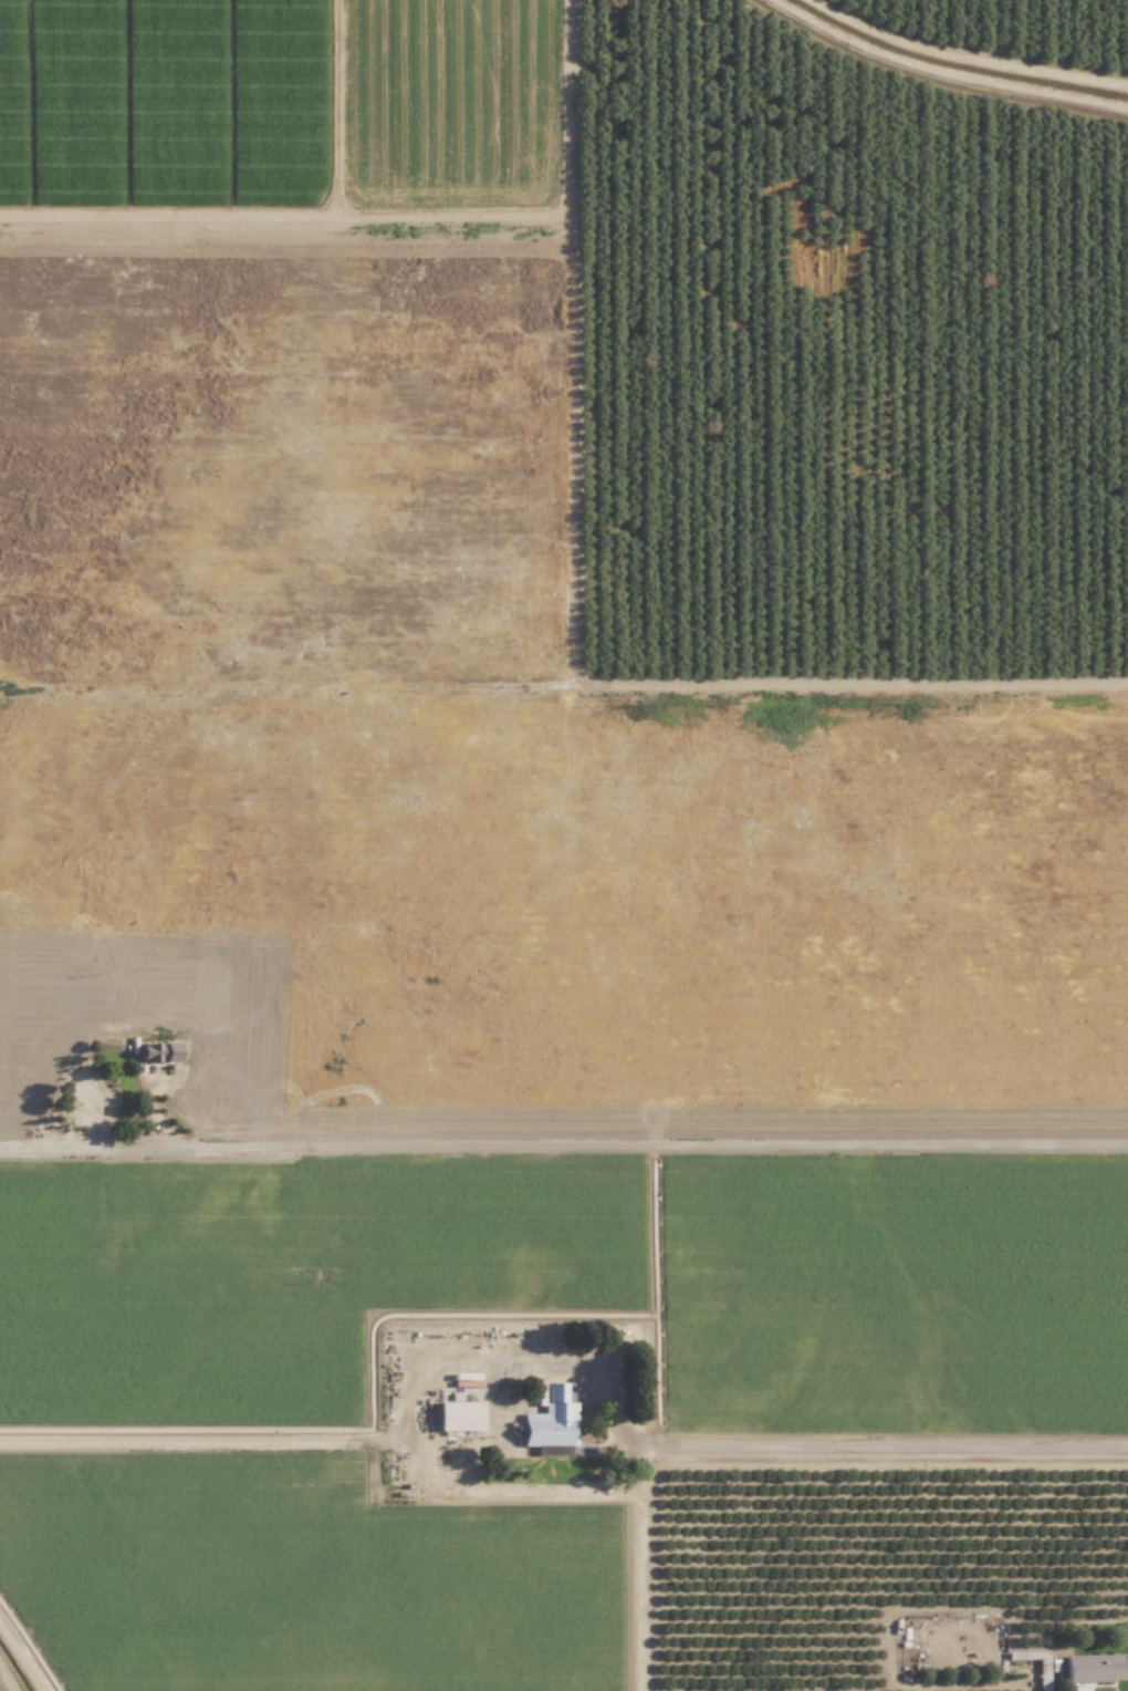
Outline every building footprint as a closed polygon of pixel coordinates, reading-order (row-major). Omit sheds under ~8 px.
[(523,1444),(576,1444),(576,1401),(567,1401),(567,1381),(546,1381),(546,1412),(523,1412),(523,1444)] [(482,1399),(438,1400),(439,1429),(482,1428),(482,1399)] [(1066,1654),(1067,1680),(1126,1679),(1126,1652),(1066,1654)]
